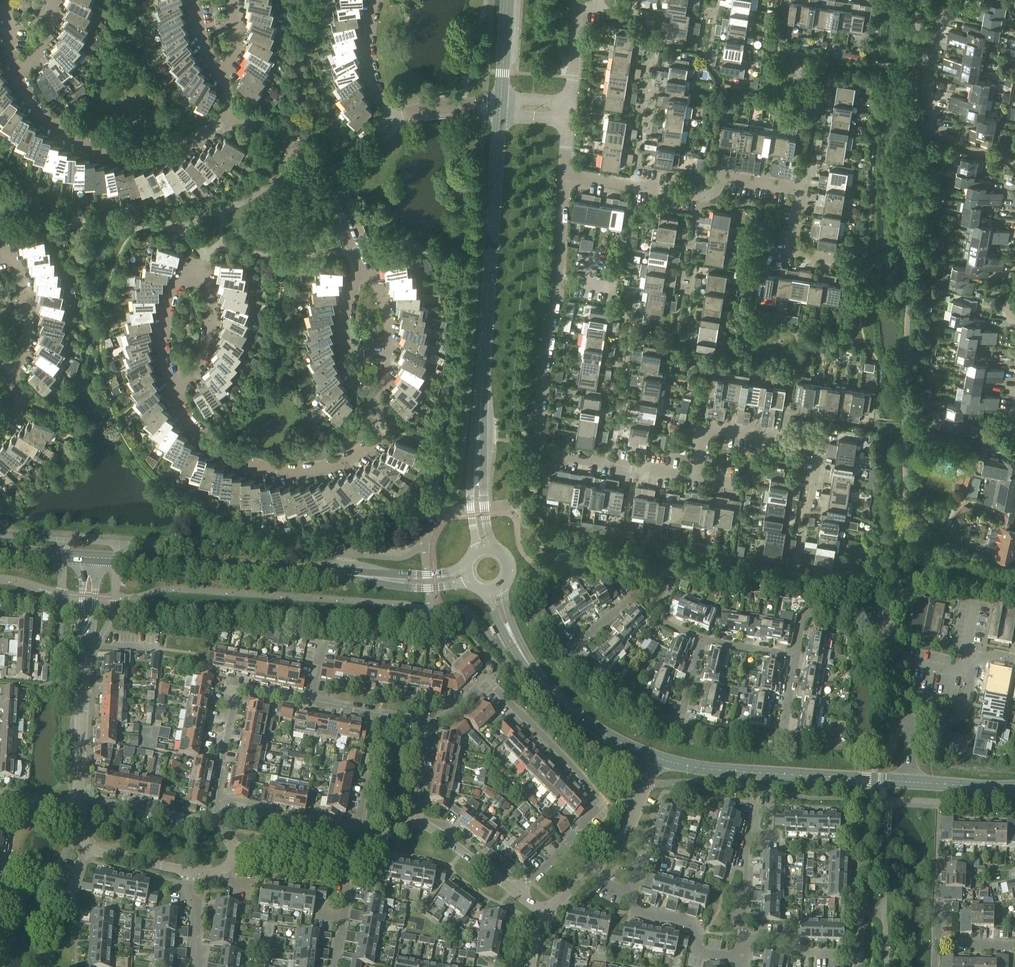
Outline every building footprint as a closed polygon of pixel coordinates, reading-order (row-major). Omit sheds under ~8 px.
[(68,0),(67,3),(70,5),(86,13),(91,3),(87,1),(84,0),(68,0)] [(160,19),(163,18),(179,10),(182,8),(178,0),(162,6),(154,10),(160,19)] [(248,5),(252,6),(268,10),(271,0),(249,0),(248,5)] [(668,8),(673,9),(673,8),(686,11),(687,4),(699,6),(700,1),(696,0),(670,0),(668,8)] [(720,4),(726,5),(732,6),(750,9),(751,0),(721,0),(720,4)] [(791,1),(788,23),(800,25),(804,0),(791,0),(791,1)] [(817,0),(804,0),(800,25),(813,27),(817,0)] [(825,29),(826,25),(829,0),(817,0),(813,27),(825,29)] [(836,0),(829,0),(826,25),(838,27),(842,2),(836,1),(836,0)] [(849,1),(849,3),(842,2),(838,27),(850,29),(855,2),(849,1)] [(874,5),(867,4),(866,6),(860,5),(860,3),(855,2),(850,29),(865,31),(865,30),(869,31),(871,20),(874,5)] [(342,4),(337,4),(339,15),(356,12),(360,12),(359,3),(342,4)] [(992,4),(991,10),(980,8),(978,19),(983,20),(983,24),(1000,27),(1002,18),(1004,19),(1006,10),(1003,6),(992,4)] [(65,13),(69,15),(83,24),(89,15),(86,13),(70,5),(65,13)] [(269,21),(272,11),(268,10),(252,6),(249,15),(253,16),(269,21)] [(750,9),(732,6),(730,18),(748,21),(750,9)] [(691,12),(686,11),(673,8),(673,9),(671,21),(689,24),(689,23),(691,12)] [(160,19),(165,29),(180,20),(183,18),(179,10),(163,18),(160,19)] [(335,16),(337,26),(354,23),(358,22),(356,12),(339,15),(335,16)] [(69,15),(63,22),(67,25),(81,35),(87,26),(83,24),(69,15)] [(269,33),(273,23),(269,21),(253,16),(249,25),(253,26),(269,33)] [(716,28),(722,29),(722,30),(728,31),(728,30),(746,33),(748,21),(730,18),(725,17),(725,20),(723,20),(723,24),(717,23),(716,28)] [(185,28),(180,20),(165,29),(162,31),(168,40),(182,30),(185,28)] [(664,20),(663,27),(670,28),(669,34),(687,36),(688,30),(700,32),(701,26),(695,25),(695,24),(689,23),(689,24),(671,21),(664,20)] [(333,27),(336,37),(353,33),(357,32),(354,23),(337,26),(333,27)] [(963,30),(968,31),(986,34),(999,36),(1000,27),(983,24),(982,28),(977,27),(977,26),(964,24),(963,30)] [(77,46),(84,37),(81,35),(67,25),(61,32),(64,35),(77,46)] [(268,44),(273,34),(269,33),(253,26),(249,35),(252,37),(268,44)] [(164,42),(171,51),(185,40),(188,38),(182,30),(168,40),(164,42)] [(726,42),(744,45),(746,33),(728,30),(728,31),(726,42)] [(950,30),(949,36),(984,43),(986,34),(968,31),(967,35),(962,34),(963,33),(950,30)] [(635,34),(618,31),(616,43),(633,46),(640,47),(645,48),(646,43),(646,42),(641,41),(634,40),(635,34)] [(333,39),(336,49),(352,43),(356,41),(353,33),(336,37),(333,39)] [(72,56),(80,48),(77,46),(64,35),(57,41),(60,44),(72,56)] [(966,44),(965,49),(982,52),(988,53),(990,44),(984,43),(949,36),(948,42),(961,44),(961,43),(966,44)] [(252,37),(248,45),(251,47),(266,55),(272,46),(268,44),(252,37)] [(168,53),(175,61),(188,50),(191,47),(185,40),(171,51),(168,53)] [(744,45),(726,42),(724,54),(742,57),(744,45)] [(332,50),(337,60),(353,53),(356,51),(352,43),(336,49),(332,50)] [(610,55),(614,55),(631,58),(633,46),(616,43),(612,43),(610,55)] [(60,44),(53,50),(56,53),(67,66),(75,59),(72,56),(60,44)] [(838,55),(842,56),(845,57),(846,52),(846,48),(835,46),(834,47),(833,52),(833,55),(838,55)] [(251,47),(246,55),(250,57),(264,66),(270,57),(266,55),(251,47)] [(965,49),(963,58),(981,61),(987,62),(988,53),(982,52),(965,49)] [(195,56),(188,50),(175,61),(172,64),(180,72),(192,59),(195,56)] [(62,76),(70,69),(67,66),(56,53),(48,59),(51,62),(62,76)] [(333,62),(338,71),(353,63),(357,61),(353,53),(337,60),(333,62)] [(724,54),(722,67),(728,68),(727,74),(744,76),(747,58),(742,57),(724,54)] [(612,68),(629,71),(631,58),(614,55),(612,68)] [(669,69),(658,67),(657,68),(657,73),(686,78),(690,60),(690,58),(672,55),(671,57),(669,69)] [(244,64),(247,67),(261,77),(264,80),(267,75),(264,73),(267,68),(264,66),(250,57),(244,64)] [(981,61),(963,58),(962,62),(957,61),(958,60),(945,58),(944,63),(979,70),(985,71),(987,62),(981,61)] [(177,74),(181,78),(178,81),(183,85),(185,81),(196,68),(199,65),(192,59),(180,72),(177,74)] [(51,62),(43,68),(45,71),(55,85),(64,79),(62,76),(51,62)] [(335,73),(341,82),(355,73),(358,71),(353,63),(338,71),(335,73)] [(983,80),(985,71),(979,70),(944,63),(943,69),(955,71),(956,70),(961,71),(960,75),(960,76),(983,80)] [(257,88),(264,80),(261,77),(247,67),(241,74),(244,76),(257,88)] [(204,74),(196,68),(185,81),(183,85),(192,91),(202,77),(204,74)] [(610,80),(627,83),(629,71),(612,68),(610,80)] [(37,76),(50,98),(50,97),(48,94),(53,91),(57,88),(55,85),(45,71),(41,74),(37,76)] [(336,91),(340,96),(344,93),(357,83),(361,81),(355,73),(341,82),(337,85),(340,89),(336,91)] [(689,91),(691,79),(686,78),(657,73),(656,79),(656,80),(661,80),(662,75),(668,76),(666,87),(671,88),(689,91)] [(969,82),(972,83),(971,87),(989,90),(990,81),(983,80),(960,76),(960,75),(955,75),(954,80),(969,83),(969,82)] [(257,88),(244,76),(237,83),(255,101),(252,98),(260,90),(257,88)] [(210,82),(202,77),(192,91),(189,94),(199,100),(208,85),(210,82)] [(627,83),(610,80),(608,92),(625,95),(627,83)] [(340,96),(347,104),(360,93),(363,90),(357,83),(344,93),(340,96)] [(836,95),(854,98),(856,86),(838,83),(836,95)] [(213,88),(208,85),(199,100),(196,103),(206,108),(204,112),(216,90),(213,88)] [(989,90),(971,87),(969,96),(987,99),(989,90)] [(5,88),(0,93),(0,109),(10,97),(12,94),(5,88)] [(664,94),(658,93),(657,99),(687,104),(689,91),(671,88),(670,95),(664,94)] [(608,92),(605,105),(623,108),(624,101),(631,102),(632,96),(625,95),(608,92)] [(367,100),(360,93),(347,104),(344,107),(352,115),(364,103),(367,100)] [(854,98),(836,95),(834,107),(852,110),(854,98)] [(964,98),(951,96),(950,102),(985,108),(991,109),(993,100),(987,99),(969,96),(969,99),(964,98)] [(10,97),(0,109),(0,116),(5,120),(15,106),(17,103),(10,97)] [(689,116),(691,104),(687,104),(657,99),(656,105),(662,106),(668,107),(667,113),(685,116),(689,116)] [(967,110),(966,114),(983,117),(985,108),(950,102),(949,107),(964,110),(964,109),(967,110)] [(354,128),(371,109),(364,103),(352,115),(349,117),(357,124),(354,127),(354,128)] [(23,111),(15,106),(5,120),(2,123),(12,129),(21,114),(23,111)] [(59,106),(55,109),(59,117),(64,112),(59,106)] [(265,112),(268,115),(273,110),(270,107),(265,112)] [(852,110),(834,107),(832,120),(850,122),(852,110)] [(685,116),(667,113),(665,125),(683,128),(685,116)] [(961,113),(960,119),(975,122),(975,121),(978,121),(977,125),(995,129),(996,120),(983,117),(966,114),(961,113)] [(9,132),(19,137),(27,122),(29,119),(21,114),(12,129),(9,132)] [(608,129),(626,132),(628,119),(610,116),(608,129)] [(850,122),(832,120),(830,132),(848,135),(850,122)] [(736,121),(735,127),(732,145),(744,147),(748,123),(736,121)] [(36,126),(27,122),(19,137),(17,141),(27,145),(34,130),(36,126)] [(753,148),(752,152),(750,153),(749,158),(747,171),(753,171),(755,160),(757,149),(761,125),(748,123),(744,147),(753,148)] [(786,123),(785,129),(782,149),(781,153),(779,163),(777,176),(783,177),(787,157),(785,157),(785,154),(794,155),(797,131),(798,125),(786,123)] [(676,139),(681,140),(683,128),(665,125),(663,137),(676,139)] [(723,125),(720,143),(732,145),(735,127),(723,125)] [(769,151),(773,127),(761,125),(757,149),(769,151)] [(982,142),(983,136),(993,138),(995,129),(977,125),(976,130),(971,129),(969,139),(982,142)] [(773,127),(769,151),(781,153),(782,149),(785,129),(773,127)] [(606,141),(624,144),(626,132),(608,129),(606,141)] [(43,133),(34,130),(27,145),(25,149),(36,153),(41,137),(43,133)] [(846,147),(852,148),(854,136),(848,135),(830,132),(828,144),(846,147)] [(50,139),(41,137),(36,153),(34,157),(45,159),(49,143),(50,139)] [(244,148),(225,137),(221,145),(235,155),(238,157),(244,148)] [(658,137),(657,144),(645,142),(644,147),(656,149),(674,151),(676,139),(663,137),(658,137)] [(604,153),(622,156),(624,144),(606,141),(604,153)] [(942,141),(937,147),(940,149),(945,153),(950,146),(942,141)] [(45,159),(44,163),(54,166),(58,149),(59,145),(49,143),(45,159)] [(217,143),(212,151),(226,161),(229,164),(235,155),(221,145),(217,143)] [(826,157),(844,160),(846,147),(828,144),(826,157)] [(656,154),(654,161),(672,164),(678,165),(680,153),(674,152),(674,151),(656,149),(644,147),(644,152),(649,153),(656,154)] [(67,150),(58,149),(54,166),(53,170),(64,171),(66,154),(67,150)] [(209,149),(203,156),(216,167),(219,170),(226,161),(212,151),(209,149)] [(200,153),(194,160),(206,173),(209,175),(216,167),(203,156),(200,153)] [(602,166),(620,169),(622,156),(604,153),(602,166)] [(76,155),(66,154),(64,171),(64,175),(74,176),(76,159),(76,155)] [(730,155),(728,167),(735,168),(737,156),(730,155)] [(191,157),(185,164),(196,177),(198,180),(206,173),(194,160),(191,157)] [(961,157),(961,163),(959,162),(957,172),(975,175),(975,171),(981,172),(983,161),(966,158),(961,157)] [(74,180),(85,180),(85,163),(85,159),(76,159),(74,176),(74,180)] [(182,161),(175,167),(185,181),(187,184),(196,177),(185,164),(182,161)] [(94,162),(85,163),(85,180),(85,184),(96,183),(95,166),(94,162)] [(173,164),(165,169),(174,184),(176,187),(185,181),(175,167),(173,164)] [(854,173),(855,167),(833,164),(832,169),(830,168),(829,176),(820,174),(819,180),(846,184),(848,172),(854,173)] [(104,165),(95,166),(96,183),(96,187),(107,185),(104,169),(104,165)] [(163,166),(155,171),(163,186),(165,190),(174,184),(165,169),(163,166)] [(114,167),(104,169),(107,185),(107,189),(118,187),(114,170),(114,167)] [(123,168),(114,170),(118,187),(119,191),(129,188),(124,172),(123,168)] [(133,168),(124,172),(129,188),(130,192),(141,188),(135,172),(133,168)] [(143,168),(135,172),(141,188),(142,192),(152,187),(145,172),(143,168)] [(153,168),(145,172),(152,187),(153,191),(163,186),(155,171),(153,168)] [(979,179),(979,180),(974,179),(975,175),(957,172),(955,181),(968,183),(986,186),(986,187),(991,187),(992,182),(979,179)] [(827,191),(826,193),(826,194),(844,197),(846,184),(819,180),(818,186),(827,187),(827,191)] [(985,191),(986,187),(986,186),(968,183),(966,192),(1002,199),(1003,193),(990,191),(990,192),(985,191)] [(576,199),(573,218),(585,219),(590,192),(584,191),(582,201),(576,199)] [(595,196),(595,193),(590,192),(585,219),(598,221),(600,204),(602,197),(595,196)] [(817,198),(815,204),(842,209),(844,197),(826,194),(826,193),(820,192),(819,198),(817,198)] [(1002,199),(966,192),(965,201),(982,204),(983,200),(988,201),(988,202),(1001,205),(1002,199)] [(600,204),(598,221),(610,223),(614,196),(608,195),(607,205),(600,204)] [(627,209),(628,200),(620,199),(620,198),(614,196),(610,223),(622,225),(625,208),(627,209)] [(957,209),(963,210),(981,213),(982,204),(965,201),(959,200),(957,209)] [(842,209),(815,204),(814,210),(823,212),(822,218),(840,221),(842,209)] [(678,224),(679,217),(679,212),(662,209),(661,214),(659,226),(689,231),(689,226),(678,224)] [(706,216),(701,215),(700,218),(700,221),(705,222),(730,225),(729,225),(731,226),(732,220),(734,220),(735,211),(732,211),(732,213),(714,210),(713,217),(706,216)] [(963,210),(961,219),(968,221),(992,225),(997,226),(998,220),(985,218),(985,219),(980,218),(981,213),(963,210)] [(815,217),(814,222),(813,222),(812,229),(838,233),(843,234),(845,222),(840,221),(822,218),(815,217)] [(710,234),(728,237),(729,225),(730,225),(705,222),(700,221),(699,226),(711,228),(710,234)] [(992,225),(968,221),(966,230),(1008,237),(1009,232),(996,229),(996,230),(991,229),(992,225)] [(670,241),(675,241),(676,235),(688,237),(689,231),(659,226),(654,226),(652,238),(670,241)] [(830,245),(836,245),(838,233),(812,229),(811,235),(813,235),(812,242),(821,243),(820,245),(830,247),(830,245)] [(1008,237),(966,230),(965,239),(971,240),(989,243),(989,239),(994,240),(994,241),(1007,243),(1008,237)] [(696,245),(725,250),(728,237),(710,234),(709,241),(697,239),(696,245)] [(43,238),(18,242),(18,243),(22,242),(23,248),(23,251),(27,251),(44,249),(44,243),(43,238)] [(668,252),(670,241),(652,238),(650,250),(668,253),(668,252)] [(989,243),(971,240),(969,249),(987,252),(989,243)] [(183,253),(159,245),(157,256),(173,260),(177,261),(179,252),(183,254),(183,253)] [(707,253),(706,259),(723,262),(725,250),(696,245),(695,251),(707,253)] [(27,251),(28,260),(32,260),(49,259),(48,248),(44,249),(27,251)] [(987,252),(969,249),(968,258),(1003,264),(1004,259),(991,256),(991,257),(986,256),(987,252)] [(675,253),(668,252),(668,253),(650,250),(648,262),(666,265),(667,259),(679,261),(680,255),(675,254),(675,253)] [(153,255),(151,266),(168,268),(172,269),(173,260),(157,256),(153,255)] [(762,269),(758,294),(777,297),(782,267),(784,257),(777,256),(775,269),(769,268),(768,270),(762,269)] [(1003,264),(968,258),(966,267),(984,270),(984,266),(989,267),(989,268),(1002,270),(1003,264)] [(57,264),(53,264),(53,259),(49,259),(32,260),(32,269),(36,269),(57,270),(57,264)] [(240,273),(241,268),(242,263),(217,261),(217,262),(221,262),(220,268),(219,271),(223,271),(240,273)] [(384,266),(385,275),(389,274),(406,272),(405,261),(380,266),(380,267),(384,266)] [(642,261),(640,273),(646,274),(676,279),(677,273),(672,272),(665,270),(666,265),(648,262),(642,261)] [(966,267),(953,264),(951,274),(969,277),(970,272),(975,273),(975,274),(987,277),(988,271),(984,270),(966,267)] [(147,265),(146,276),(163,277),(167,278),(168,268),(151,266),(147,265)] [(788,267),(782,267),(777,297),(789,299),(794,270),(787,269),(788,267)] [(317,274),(317,279),(321,279),(338,279),(342,279),(342,270),(346,270),(346,269),(321,268),(321,273),(317,274)] [(35,279),(39,279),(56,281),(57,270),(36,269),(35,279)] [(743,277),(743,281),(747,281),(748,271),(736,269),(735,275),(743,277)] [(727,273),(709,270),(707,283),(725,286),(727,273)] [(802,301),(802,297),(806,270),(801,270),(800,271),(794,270),(789,299),(802,301)] [(814,299),(817,281),(811,280),(812,271),(806,270),(802,297),(814,299)] [(242,285),(244,274),(240,273),(223,271),(221,280),(225,281),(242,285)] [(411,282),(410,272),(406,272),(389,274),(390,283),(394,283),(411,282)] [(646,274),(644,287),(649,287),(662,290),(663,283),(675,285),(676,279),(646,274)] [(826,301),(831,275),(825,274),(823,282),(817,281),(814,299),(826,301)] [(950,283),(953,284),(952,289),(972,293),(974,282),(968,281),(969,277),(951,274),(950,283)] [(137,275),(137,286),(141,286),(158,287),(162,287),(163,277),(146,276),(137,275)] [(831,275),(826,301),(839,303),(839,305),(845,306),(849,280),(843,280),(842,285),(835,284),(836,275),(831,275)] [(58,292),(60,281),(56,281),(39,279),(37,288),(41,289),(58,292)] [(317,279),(318,290),(335,288),(339,288),(338,279),(321,279),(317,279)] [(243,296),(246,285),(242,285),(225,281),(223,290),(227,291),(243,296)] [(415,293),(415,282),(411,282),(394,283),(393,293),(397,293),(415,293)] [(705,296),(723,298),(725,286),(707,283),(705,296)] [(159,296),(158,287),(141,286),(137,286),(138,297),(155,296),(159,296)] [(672,298),(666,297),(667,290),(662,290),(649,287),(647,300),(665,303),(671,303),(677,304),(678,299),(672,298)] [(314,290),(315,301),(332,298),(336,298),(335,288),(318,290),(314,290)] [(41,289),(39,298),(43,299),(60,303),(62,292),(58,292),(41,289)] [(243,307),(247,297),(243,296),(227,291),(224,300),(227,302),(243,307)] [(397,293),(397,302),(401,302),(418,304),(419,293),(415,293),(397,293)] [(134,297),(135,308),(152,306),(156,305),(155,296),(138,297),(134,297)] [(703,308),(721,311),(723,298),(705,296),(703,308)] [(334,307),(332,298),(315,301),(311,301),(314,312),(330,308),(334,307)] [(963,303),(953,301),(952,310),(969,314),(970,309),(975,310),(977,300),(964,298),(963,303)] [(60,314),(63,304),(60,303),(43,299),(40,308),(44,309),(60,314)] [(645,312),(663,315),(665,303),(647,300),(645,312)] [(243,319),(247,309),(243,307),(227,302),(224,310),(227,312),(243,319)] [(420,315),(422,304),(418,304),(401,302),(399,312),(403,312),(420,315)] [(620,319),(608,317),(609,311),(604,310),(604,306),(595,304),(595,308),(592,308),(590,320),(619,325),(620,319)] [(153,315),(152,306),(135,308),(131,308),(133,319),(149,316),(153,315)] [(333,317),(330,308),(314,312),(310,313),(313,323),(329,318),(333,317)] [(701,320),(719,323),(721,311),(703,308),(701,320)] [(44,309),(40,318),(44,319),(60,326),(64,315),(60,314),(44,309)] [(974,318),(973,319),(968,318),(969,314),(952,310),(950,319),(963,322),(981,325),(985,326),(986,320),(974,318)] [(762,311),(761,317),(773,319),(775,313),(762,311)] [(242,330),(247,320),(243,319),(227,312),(223,320),(226,322),(242,330)] [(421,326),(424,316),(420,315),(403,312),(401,322),(405,322),(421,326)] [(129,320),(131,330),(148,326),(152,325),(149,316),(133,319),(129,320)] [(309,324),(313,334),(329,328),(332,327),(329,318),(313,323),(309,324)] [(59,337),(64,327),(60,326),(44,319),(40,328),(44,330),(59,337)] [(590,320),(586,320),(584,332),(605,336),(606,329),(618,331),(619,325),(590,320)] [(699,332),(717,335),(719,323),(701,320),(699,332)] [(226,322),(222,330),(225,332),(239,341),(245,332),(242,330),(226,322)] [(425,327),(421,326),(405,322),(402,331),(406,333),(422,338),(426,339),(430,328),(425,327)] [(984,330),(980,330),(981,325),(963,322),(961,331),(997,338),(998,332),(985,329),(984,330)] [(123,333),(127,343),(131,341),(147,336),(151,335),(148,326),(131,330),(127,331),(123,333)] [(313,334),(309,336),(313,346),(329,339),(332,337),(329,328),(313,334)] [(44,330),(39,338),(43,340),(61,350),(68,341),(63,339),(59,337),(44,330)] [(955,339),(959,340),(977,343),(978,339),(983,340),(983,341),(995,343),(997,338),(961,331),(956,330),(955,339)] [(225,332),(219,340),(223,342),(237,352),(243,343),(239,341),(225,332)] [(584,332),(582,344),(586,345),(615,350),(616,344),(604,342),(605,336),(584,332)] [(697,345),(715,348),(717,335),(699,332),(697,345)] [(406,333),(402,341),(406,343),(422,349),(426,339),(422,338),(406,333)] [(127,343),(131,353),(147,346),(151,345),(147,336),(131,341),(127,343)] [(333,347),(329,339),(313,346),(309,347),(315,357),(330,349),(333,347)] [(43,340),(38,347),(41,350),(55,359),(59,361),(62,364),(66,360),(62,357),(66,353),(61,350),(43,340)] [(958,349),(975,352),(977,343),(959,340),(958,349)] [(233,363),(240,354),(237,352),(223,342),(217,349),(220,352),(233,363)] [(663,345),(645,342),(644,348),(633,347),(632,353),(661,358),(663,345)] [(421,360),(426,350),(422,349),(406,343),(402,351),(406,353),(421,360)] [(603,354),(614,356),(615,350),(586,345),(584,357),(602,360),(603,354)] [(127,354),(132,364),(147,356),(151,355),(147,346),(131,353),(127,354)] [(335,357),(330,349),(315,357),(311,359),(317,368),(331,359),(335,357)] [(979,358),(975,357),(975,352),(958,349),(956,358),(969,360),(987,364),(991,365),(992,359),(980,356),(979,358)] [(41,350),(35,357),(38,360),(52,370),(55,372),(56,373),(60,369),(63,365),(62,364),(59,361),(55,359),(41,350)] [(220,352),(213,359),(216,361),(229,373),(236,365),(233,363),(220,352)] [(419,371),(425,362),(421,360),(406,353),(401,361),(405,363),(419,371)] [(641,367),(646,368),(659,370),(661,358),(632,353),(631,359),(642,361),(641,367)] [(253,355),(251,361),(256,364),(259,358),(253,355)] [(128,366),(134,375),(149,366),(152,364),(147,356),(132,364),(128,366)] [(582,370),(599,373),(602,360),(584,357),(582,369),(582,370)] [(337,366),(331,359),(317,368),(313,370),(320,379),(334,369),(337,366)] [(48,381),(55,372),(52,370),(38,360),(32,367),(35,369),(48,381)] [(969,360),(967,369),(1003,376),(1004,370),(991,368),(991,369),(986,368),(987,364),(969,360)] [(216,361),(209,368),(212,371),(224,383),(232,376),(229,373),(216,361)] [(405,363),(399,371),(403,373),(417,383),(423,373),(419,371),(405,363)] [(154,374),(149,366),(134,375),(130,377),(136,386),(151,377),(154,374)] [(668,384),(670,372),(659,370),(646,368),(645,374),(633,372),(632,378),(662,383),(668,384)] [(28,376),(46,394),(47,393),(44,391),(48,387),(51,383),(48,381),(35,369),(31,373),(28,376)] [(315,389),(320,393),(320,392),(324,390),(337,379),(340,376),(334,369),(320,379),(317,381),(320,385),(315,389)] [(588,384),(588,389),(597,391),(599,378),(611,380),(611,375),(605,374),(599,373),(582,370),(579,369),(577,382),(588,384)] [(989,379),(1002,382),(1003,376),(967,369),(965,378),(983,382),(984,378),(989,378),(989,379)] [(709,394),(716,395),(712,417),(718,418),(720,406),(722,396),(726,373),(711,370),(710,376),(712,377),(709,394)] [(218,393),(226,386),(224,383),(212,371),(205,376),(207,380),(218,393)] [(414,393),(420,385),(417,383),(403,373),(397,381),(400,383),(414,393)] [(727,399),(727,397),(734,398),(738,375),(726,373),(722,396),(720,406),(718,418),(724,419),(726,407),(723,407),(724,401),(727,399)] [(745,410),(746,400),(749,383),(749,382),(750,377),(738,375),(734,398),(740,399),(737,421),(743,422),(745,410)] [(800,412),(806,413),(811,383),(812,377),(799,375),(798,381),(795,399),(802,400),(800,412)] [(156,384),(151,377),(136,386),(133,388),(140,397),(153,386),(156,384)] [(631,384),(643,386),(642,392),(660,395),(662,383),(632,378),(631,384)] [(965,378),(964,387),(981,391),(983,382),(965,378)] [(317,395),(325,403),(328,400),(340,388),(343,385),(337,379),(324,390),(320,392),(320,393),(317,395)] [(211,402),(220,396),(218,393),(207,380),(199,385),(202,388),(211,402)] [(934,382),(924,380),(922,387),(933,389),(934,382)] [(839,406),(844,406),(847,389),(848,383),(836,381),(835,387),(830,417),(836,418),(837,412),(838,412),(839,406)] [(400,383),(394,390),(397,393),(410,404),(417,396),(414,393),(400,383)] [(749,383),(746,400),(759,402),(761,384),(749,383)] [(813,408),(819,409),(823,385),(811,383),(806,413),(812,414),(813,408)] [(769,414),(771,404),(774,386),(761,384),(759,402),(765,403),(762,425),(767,426),(769,414)] [(824,416),(830,417),(835,387),(823,385),(819,409),(825,410),(824,416)] [(160,393),(153,386),(140,397),(137,399),(144,407),(157,396),(160,393)] [(774,386),(771,404),(777,405),(783,406),(786,388),(774,386)] [(958,386),(957,395),(962,396),(997,403),(999,398),(984,395),(983,396),(981,395),(981,391),(964,387),(958,386)] [(193,393),(206,415),(207,414),(205,411),(210,408),(214,406),(211,402),(202,388),(197,391),(193,393)] [(328,400),(325,403),(333,410),(345,397),(347,394),(340,388),(328,400)] [(614,405),(602,403),(603,397),(601,396),(602,391),(597,391),(588,389),(587,394),(581,393),(579,406),(583,407),(613,411),(614,405)] [(847,389),(844,406),(851,407),(850,414),(851,414),(850,420),(855,421),(859,391),(847,389)] [(933,391),(925,390),(924,397),(932,399),(933,391)] [(859,391),(855,421),(859,421),(860,416),(861,416),(862,409),(869,410),(870,409),(874,409),(876,393),(859,391)] [(666,396),(660,395),(642,392),(641,399),(629,397),(628,403),(658,408),(664,409),(666,396)] [(397,393),(390,399),(408,417),(412,413),(409,410),(413,407),(410,404),(397,393)] [(957,395),(955,405),(960,406),(978,409),(979,405),(984,406),(983,407),(996,409),(997,403),(962,396),(957,395)] [(163,402),(157,396),(144,407),(141,410),(149,418),(161,405),(163,402)] [(339,419),(336,423),(337,423),(352,403),(345,397),(333,410),(331,413),(339,419)] [(627,408),(639,410),(638,417),(651,419),(656,420),(658,408),(628,403),(627,408)] [(982,416),(983,410),(978,409),(960,406),(955,405),(947,403),(946,412),(963,416),(964,411),(969,412),(969,413),(982,416)] [(773,427),(775,415),(776,408),(777,407),(777,405),(771,404),(769,414),(767,426),(773,427)] [(149,418),(146,421),(154,428),(165,414),(168,411),(161,405),(149,418)] [(600,415),(612,417),(613,411),(583,407),(581,419),(599,421),(600,415)] [(946,412),(943,427),(966,431),(968,421),(963,420),(963,416),(946,412)] [(170,423),(173,420),(165,414),(154,428),(152,431),(160,437),(170,423)] [(620,422),(620,426),(625,427),(632,428),(649,431),(651,419),(638,417),(634,416),(633,423),(628,422),(626,423),(620,422)] [(58,426),(34,417),(31,426),(46,433),(50,435),(54,426),(58,427),(58,426)] [(610,430),(598,428),(599,421),(581,419),(579,431),(609,436),(610,430)] [(178,428),(170,423),(160,437),(158,440),(167,446),(176,431),(178,428)] [(27,424),(23,433),(38,441),(42,443),(46,433),(31,426),(27,424)] [(680,425),(673,424),(671,431),(679,432),(680,425)] [(630,441),(647,444),(649,431),(632,428),(630,441)] [(20,431),(15,439),(29,448),(33,451),(38,441),(23,433),(20,431)] [(185,436),(176,431),(167,446),(165,449),(175,454),(183,439),(185,436)] [(579,431),(577,444),(595,447),(596,440),(608,441),(609,436),(579,431)] [(12,437),(7,445),(20,455),(23,457),(29,448),(15,439),(12,437)] [(829,449),(855,453),(857,440),(840,437),(839,444),(830,443),(829,449)] [(191,443),(183,439),(175,454),(173,458),(183,462),(190,447),(191,443)] [(403,443),(396,441),(395,444),(392,450),(408,457),(411,459),(413,454),(415,449),(419,451),(419,450),(403,443)] [(0,447),(0,452),(11,461),(14,464),(20,455),(7,445),(4,442),(0,447)] [(199,450),(190,447),(183,462),(181,466),(191,470),(197,454),(199,450)] [(389,448),(385,456),(400,465),(403,467),(408,457),(392,450),(389,448)] [(828,455),(837,456),(836,462),(853,465),(855,453),(829,449),(828,455)] [(1,466),(3,469),(11,461),(0,452),(0,466),(1,466)] [(990,477),(984,503),(986,503),(1008,508),(1006,514),(1012,516),(1014,516),(1014,513),(1014,462),(990,457),(974,453),(971,467),(976,474),(990,477)] [(206,456),(197,454),(191,470),(190,474),(200,477),(205,460),(206,456)] [(381,454),(377,463),(391,472),(394,474),(400,465),(385,456),(381,454)] [(214,462),(205,460),(200,477),(199,481),(210,483),(213,466),(214,462)] [(373,460),(368,468),(382,479),(385,481),(391,472),(377,463),(373,460)] [(831,468),(826,467),(825,473),(851,477),(853,465),(836,462),(832,462),(831,468)] [(223,467),(213,466),(210,483),(209,487),(220,488),(222,471),(223,467)] [(365,466),(359,473),(372,484),(375,487),(382,479),(368,468),(365,466)] [(766,476),(771,477),(771,476),(783,478),(785,470),(768,467),(766,476)] [(356,470),(350,477),(362,490),(365,493),(372,484),(359,473),(356,470)] [(551,477),(548,495),(561,497),(565,471),(559,470),(557,478),(551,477)] [(232,472),(222,471),(220,488),(219,492),(230,493),(231,476),(232,472)] [(565,471),(561,497),(573,499),(576,481),(570,480),(571,472),(565,471)] [(832,487),(849,489),(851,477),(825,473),(824,479),(833,480),(832,487)] [(585,500),(589,475),(583,474),(582,482),(576,481),(573,499),(572,504),(584,506),(585,501),(585,500)] [(968,474),(962,489),(961,491),(967,494),(974,477),(968,474)] [(347,475),(341,481),(352,494),(354,497),(362,490),(350,477),(347,475)] [(595,478),(595,476),(589,475),(585,500),(585,501),(597,503),(598,500),(601,479),(595,478)] [(241,476),(231,476),(230,493),(230,497),(241,497),(241,480),(241,476)] [(789,479),(783,478),(771,476),(771,477),(769,489),(794,493),(795,487),(788,486),(789,479)] [(601,479),(598,500),(597,503),(596,509),(603,510),(603,509),(608,510),(609,505),(610,500),(614,478),(608,477),(608,480),(601,479)] [(341,481),(338,478),(331,484),(341,498),(342,500),(343,501),(345,500),(352,494),(341,481)] [(623,500),(625,489),(618,488),(620,479),(614,478),(610,500),(609,505),(622,507),(623,500)] [(250,479),(241,480),(241,497),(241,501),(252,500),(250,483),(250,479)] [(338,500),(341,498),(331,484),(328,481),(321,487),(329,500),(330,501),(332,504),(338,500)] [(260,482),(250,483),(252,500),(252,504),(263,503),(262,500),(260,486),(260,482)] [(321,487),(319,483),(311,488),(317,500),(319,503),(321,507),(330,501),(329,500),(321,487)] [(270,488),(269,484),(260,486),(262,500),(263,503),(263,507),(274,504),(273,500),(270,488)] [(279,485),(270,488),(273,500),(274,504),(275,508),(276,513),(286,509),(285,505),(284,500),(280,489),(279,485)] [(300,514),(309,508),(308,505),(301,489),(299,485),(291,489),(294,500),(296,505),(298,509),(300,514)] [(311,488),(309,485),(301,489),(308,505),(309,508),(319,503),(317,500),(311,488)] [(289,486),(280,489),(284,500),(285,505),(286,509),(288,514),(298,509),(296,505),(294,500),(291,489),(289,486)] [(636,494),(635,500),(633,512),(646,515),(648,500),(650,488),(644,487),(643,496),(636,494)] [(849,489),(832,487),(831,493),(822,491),(821,497),(837,500),(847,502),(848,500),(849,489)] [(658,517),(661,500),(661,499),(655,498),(656,489),(650,488),(648,500),(646,515),(658,517)] [(769,489),(767,502),(785,504),(786,498),(793,499),(794,493),(769,489)] [(670,519),(673,500),(674,492),(668,491),(667,500),(661,499),(661,500),(658,517),(670,519)] [(687,491),(685,503),(682,522),(694,524),(695,518),(698,500),(699,492),(694,491),(694,492),(687,491)] [(669,522),(681,525),(682,522),(685,503),(679,502),(679,500),(680,493),(674,492),(673,500),(670,519),(669,522)] [(694,524),(706,526),(707,520),(710,500),(711,495),(705,495),(705,493),(699,492),(698,500),(695,518),(694,524)] [(718,528),(719,522),(723,500),(724,496),(718,495),(718,496),(711,496),(711,495),(710,500),(707,520),(706,526),(718,528)] [(729,499),(730,497),(724,496),(723,500),(719,522),(732,524),(734,507),(741,507),(742,500),(739,500),(729,499)] [(821,497),(820,503),(822,504),(821,510),(823,510),(828,511),(841,513),(851,515),(853,503),(847,502),(837,500),(821,497)] [(785,504),(767,502),(765,514),(783,517),(785,504)] [(828,511),(823,510),(821,523),(839,525),(841,513),(828,511)] [(961,524),(969,525),(970,522),(971,517),(965,512),(959,517),(961,524)] [(764,526),(768,527),(781,529),(782,522),(789,523),(790,518),(783,517),(765,514),(764,526)] [(1002,514),(999,528),(993,526),(988,548),(994,549),(992,557),(1014,563),(1014,529),(1009,528),(1012,516),(1006,514),(1002,514)] [(839,525),(821,523),(819,535),(837,538),(839,525)] [(797,538),(785,536),(786,530),(781,529),(768,527),(766,539),(796,544),(797,538)] [(541,529),(537,532),(545,542),(549,538),(541,529)] [(806,539),(805,545),(835,550),(839,551),(841,538),(837,538),(819,535),(818,541),(806,539)] [(784,555),(782,554),(783,547),(795,550),(796,544),(766,539),(763,558),(783,561),(784,555)] [(804,551),(816,553),(815,559),(833,562),(835,550),(805,545),(804,551)] [(612,602),(602,587),(592,594),(596,599),(592,602),(591,603),(596,610),(596,611),(598,614),(599,614),(605,610),(604,610),(603,608),(612,602)] [(568,599),(571,603),(581,618),(589,612),(591,614),(596,611),(596,610),(591,603),(592,602),(588,597),(585,593),(584,591),(578,595),(577,593),(568,599)] [(677,595),(674,602),(682,605),(684,598),(677,595)] [(682,605),(676,619),(683,621),(684,619),(693,623),(699,606),(701,601),(692,598),(691,600),(684,598),(682,605)] [(918,601),(915,618),(912,635),(917,636),(929,638),(930,637),(939,639),(946,607),(936,605),(936,603),(929,602),(928,603),(918,601)] [(571,603),(561,609),(560,607),(555,611),(553,608),(548,612),(559,628),(564,625),(568,630),(574,625),(572,623),(577,620),(581,618),(571,603)] [(1001,607),(995,605),(992,620),(1014,624),(1014,609),(1012,609),(1013,605),(1002,603),(1001,607)] [(630,609),(631,609),(632,611),(625,618),(638,630),(645,623),(647,624),(652,619),(636,604),(630,609)] [(709,631),(717,610),(710,608),(709,610),(699,606),(693,623),(703,627),(702,629),(709,631)] [(724,611),(720,634),(727,635),(728,633),(737,634),(740,616),(730,615),(731,612),(724,611)] [(788,645),(793,616),(782,614),(780,623),(774,622),(771,640),(781,642),(781,644),(788,645)] [(740,616),(737,634),(748,636),(747,638),(754,639),(757,617),(751,616),(751,618),(740,616)] [(757,617),(754,639),(761,641),(761,638),(771,640),(774,622),(775,618),(765,616),(764,618),(757,617)] [(633,639),(631,638),(638,630),(625,618),(618,625),(616,624),(611,629),(614,632),(615,632),(621,638),(622,638),(626,642),(626,643),(628,644),(633,639)] [(1,627),(17,628),(19,630),(19,635),(34,636),(34,621),(1,619),(1,627)] [(1012,645),(1014,628),(1014,624),(992,620),(988,640),(1012,645)] [(831,634),(810,630),(808,638),(810,638),(809,648),(826,651),(828,640),(830,641),(831,634)] [(614,632),(610,637),(612,638),(605,646),(618,658),(624,652),(625,653),(627,652),(631,648),(631,647),(628,644),(626,643),(626,642),(622,638),(621,638),(615,632),(614,632)] [(690,648),(692,649),(695,642),(682,637),(676,634),(676,635),(669,651),(670,651),(686,657),(690,648)] [(16,642),(4,642),(3,649),(33,650),(34,636),(19,635),(18,640),(16,642)] [(393,643),(384,641),(383,648),(391,650),(393,643)] [(597,653),(596,652),(596,651),(591,657),(597,663),(607,673),(609,674),(613,669),(612,668),(619,660),(618,658),(605,646),(597,653)] [(708,647),(707,654),(709,655),(707,664),(724,668),(727,669),(731,652),(709,647),(708,647)] [(209,653),(207,660),(214,661),(212,668),(220,670),(220,672),(223,673),(228,648),(226,648),(226,650),(216,648),(215,654),(209,653)] [(227,673),(227,671),(234,672),(238,652),(229,651),(229,648),(228,648),(223,673),(227,673)] [(809,648),(807,658),(804,658),(803,664),(826,668),(830,669),(830,667),(826,666),(826,664),(827,661),(824,661),(826,651),(809,648)] [(15,656),(17,659),(17,664),(32,665),(33,650),(3,649),(3,656),(15,656)] [(682,674),(685,668),(684,668),(683,667),(686,657),(670,651),(669,651),(665,662),(663,661),(661,666),(664,667),(670,669),(678,673),(682,675),(682,674)] [(241,674),(241,676),(244,677),(249,652),(247,652),(247,654),(238,652),(234,672),(241,674)] [(248,678),(248,675),(255,676),(255,677),(259,661),(260,657),(250,655),(251,652),(249,652),(244,677),(248,678)] [(468,654),(461,661),(459,659),(458,660),(459,662),(475,678),(478,676),(476,674),(482,669),(468,654)] [(255,676),(254,681),(261,683),(261,685),(265,686),(269,661),(270,659),(260,657),(259,661),(255,677),(255,676)] [(270,657),(270,659),(269,661),(265,686),(268,686),(269,684),(276,685),(280,665),(281,659),(270,657)] [(455,657),(452,660),(455,663),(457,661),(458,663),(451,670),(457,676),(454,678),(458,692),(471,679),(473,681),(475,678),(459,662),(458,660),(455,657)] [(763,675),(780,678),(782,668),(784,668),(785,661),(763,657),(762,663),(764,664),(763,675)] [(105,658),(104,664),(102,664),(102,669),(124,670),(125,663),(130,663),(130,659),(105,658)] [(345,662),(336,660),(334,668),(329,667),(326,679),(339,682),(339,684),(342,685),(347,660),(346,660),(345,662)] [(342,685),(346,686),(346,683),(354,685),(357,665),(348,663),(349,660),(347,660),(342,685)] [(289,690),(290,688),(303,691),(305,678),(300,677),(302,664),(291,661),(291,665),(286,690),(289,690)] [(379,664),(378,669),(379,669),(376,684),(383,685),(382,688),(386,688),(391,664),(389,663),(389,666),(379,664)] [(609,674),(607,673),(597,663),(593,668),(604,679),(609,674)] [(31,680),(32,673),(38,674),(38,665),(32,665),(17,664),(17,669),(15,671),(2,671),(2,678),(31,680)] [(357,665),(354,685),(361,686),(360,688),(364,689),(368,664),(367,664),(366,666),(357,665)] [(367,690),(368,687),(375,689),(376,684),(379,669),(378,669),(370,667),(370,665),(368,664),(364,689),(367,690)] [(391,664),(386,688),(389,689),(390,687),(397,688),(401,668),(392,666),(392,664),(391,664)] [(657,664),(654,673),(656,674),(653,682),(670,688),(673,678),(676,679),(678,673),(670,669),(664,667),(661,666),(657,664)] [(700,681),(705,683),(705,682),(714,684),(714,683),(719,684),(719,685),(722,685),(724,677),(722,676),(724,668),(707,664),(704,675),(703,674),(702,674),(701,681),(700,681)] [(803,664),(802,671),(805,672),(803,682),(821,684),(823,685),(825,670),(830,671),(830,669),(826,668),(803,664)] [(276,685),(283,687),(282,689),(286,690),(291,665),(289,665),(289,667),(280,665),(276,685)] [(320,678),(326,679),(329,667),(323,666),(320,678)] [(401,668),(397,688),(404,690),(404,692),(407,693),(412,668),(411,667),(410,670),(401,668)] [(412,668),(407,693),(411,693),(411,691),(418,692),(422,672),(413,670),(414,668),(412,668)] [(103,680),(124,681),(124,670),(102,669),(101,674),(104,674),(103,680)] [(994,675),(990,674),(987,689),(989,689),(988,696),(1009,701),(1012,701),(1014,684),(1014,674),(995,671),(994,675)] [(433,674),(433,672),(432,672),(431,674),(422,672),(418,692),(426,694),(425,696),(429,697),(433,674)] [(442,689),(447,690),(450,678),(433,674),(429,697),(432,697),(433,695),(440,697),(442,689)] [(202,675),(201,681),(187,678),(184,689),(188,690),(191,690),(213,695),(214,691),(211,691),(214,677),(202,675)] [(780,696),(781,688),(779,688),(780,678),(763,675),(761,686),(758,686),(757,691),(762,692),(766,692),(766,693),(775,695),(780,696)] [(450,678),(447,690),(458,692),(454,678),(450,678)] [(100,690),(123,692),(124,681),(103,680),(103,686),(101,686),(100,690)] [(649,692),(655,695),(653,700),(666,705),(668,698),(666,698),(670,688),(653,682),(649,692)] [(724,692),(717,691),(719,685),(719,684),(714,683),(714,684),(705,682),(705,683),(704,689),(706,689),(704,699),(721,703),(724,692)] [(799,691),(798,698),(798,699),(802,700),(802,699),(820,702),(820,701),(821,695),(819,695),(821,684),(803,682),(801,692),(799,692),(799,691)] [(169,686),(160,684),(159,695),(168,697),(169,686)] [(1,697),(0,697),(0,704),(19,705),(20,690),(5,690),(5,695),(2,697),(1,697)] [(123,692),(100,690),(100,695),(103,695),(102,701),(123,702),(123,692)] [(190,692),(189,701),(209,705),(210,698),(212,698),(213,695),(191,690),(190,692)] [(762,692),(761,698),(750,696),(748,707),(752,708),(770,711),(772,701),(774,701),(775,695),(766,693),(766,692),(762,692)] [(1011,706),(1008,705),(1009,701),(988,696),(985,695),(981,720),(983,720),(982,727),(984,728),(984,727),(1006,731),(1011,706)] [(721,715),(719,714),(721,703),(704,699),(701,709),(699,709),(697,716),(702,717),(720,721),(721,715)] [(821,709),(824,709),(825,703),(825,702),(820,701),(820,702),(802,699),(802,700),(801,706),(802,706),(804,706),(802,716),(820,719),(821,709)] [(248,713),(246,713),(245,716),(267,721),(271,704),(256,701),(250,700),(248,713)] [(123,702),(102,701),(102,707),(99,707),(99,712),(122,713),(123,702)] [(187,710),(185,709),(184,711),(209,716),(210,712),(207,712),(209,705),(189,701),(187,710)] [(499,713),(490,704),(486,708),(480,702),(475,708),(473,706),(471,708),(486,725),(499,713)] [(4,714),(3,719),(18,720),(19,705),(0,704),(0,711),(1,711),(4,714)] [(280,706),(278,714),(282,714),(281,718),(287,719),(289,707),(280,706)] [(464,718),(478,733),(485,726),(487,728),(488,727),(486,725),(471,708),(468,711),(470,712),(464,718)] [(747,725),(769,729),(771,721),(768,721),(770,711),(752,708),(751,719),(748,718),(747,725)] [(186,713),(185,722),(205,726),(206,719),(208,719),(209,716),(184,711),(184,713),(186,713)] [(101,717),(101,722),(101,723),(117,724),(121,725),(121,724),(122,713),(99,712),(99,717),(101,717)] [(305,715),(297,714),(293,734),(303,736),(302,738),(304,738),(309,714),(305,713),(305,715)] [(312,714),(309,714),(304,738),(305,739),(306,736),(315,738),(319,718),(312,717),(312,714)] [(244,720),(247,720),(245,727),(265,731),(271,732),(273,722),(270,721),(267,721),(245,716),(244,720)] [(340,717),(339,722),(340,722),(337,738),(346,739),(345,742),(347,742),(348,740),(352,717),(348,716),(348,719),(341,717),(340,717)] [(802,716),(800,726),(798,726),(797,733),(819,737),(822,737),(825,720),(820,719),(802,716)] [(326,719),(319,718),(315,738),(324,740),(323,742),(325,743),(330,718),(326,717),(326,719)] [(360,746),(364,746),(364,743),(367,731),(361,730),(363,722),(355,720),(355,718),(352,717),(348,740),(361,742),(360,746)] [(336,742),(337,742),(337,738),(340,722),(339,722),(333,721),(333,718),(330,718),(325,743),(327,743),(327,740),(336,742)] [(1,726),(0,726),(0,733),(17,734),(18,720),(3,719),(3,724),(1,726)] [(470,730),(461,721),(457,725),(466,734),(470,730)] [(507,721),(498,730),(502,734),(511,726),(507,721)] [(96,729),(93,728),(93,733),(116,734),(116,728),(124,728),(124,724),(121,724),(121,725),(117,724),(101,723),(101,722),(96,722),(96,729)] [(180,730),(180,732),(205,737),(206,733),(203,733),(205,726),(185,722),(183,731),(180,730)] [(466,734),(457,725),(451,730),(463,737),(463,736),(466,734)] [(502,734),(503,736),(506,739),(515,730),(511,726),(502,734)] [(263,742),(265,731),(245,727),(244,734),(241,734),(241,737),(263,742)] [(988,752),(985,752),(987,743),(996,745),(997,740),(1006,742),(1008,732),(1006,731),(984,727),(984,728),(984,730),(979,729),(974,757),(986,759),(988,752)] [(438,743),(437,747),(460,752),(463,737),(451,730),(451,733),(450,738),(442,737),(441,743),(438,743)] [(520,731),(501,749),(503,750),(504,748),(511,755),(526,741),(521,736),(522,734),(520,731)] [(182,734),(180,743),(201,747),(202,740),(204,740),(205,737),(180,732),(180,734),(182,734)] [(476,736),(472,732),(468,737),(472,741),(476,736)] [(2,742),(2,748),(17,748),(17,734),(0,733),(0,740),(2,742)] [(116,734),(93,733),(93,738),(95,738),(95,745),(115,746),(116,734)] [(269,743),(263,742),(241,737),(240,741),(242,741),(241,749),(261,752),(267,753),(269,743)] [(526,741),(511,755),(517,762),(516,764),(517,765),(535,747),(532,745),(531,746),(526,741)] [(176,752),(176,754),(201,759),(201,755),(199,754),(201,747),(180,743),(179,752),(176,752)] [(460,752),(437,747),(436,752),(439,752),(438,758),(458,762),(460,752)] [(537,750),(535,747),(517,765),(518,766),(520,764),(526,771),(541,757),(536,752),(537,750)] [(16,763),(17,748),(2,748),(1,753),(0,754),(0,762),(16,763)] [(259,761),(261,752),(241,749),(240,756),(237,755),(237,759),(262,763),(262,762),(259,761)] [(144,758),(145,752),(137,750),(136,755),(140,756),(140,758),(144,758)] [(350,753),(349,759),(361,761),(362,755),(350,753)] [(532,778),(531,779),(532,780),(550,763),(547,760),(546,762),(541,757),(526,771),(532,778)] [(434,764),(433,768),(456,773),(458,762),(438,758),(436,764),(434,764)] [(257,774),(259,765),(261,765),(262,763),(237,759),(236,762),(238,763),(237,769),(237,770),(252,773),(257,774)] [(349,759),(347,764),(360,767),(361,761),(349,759)] [(213,773),(215,765),(206,764),(195,761),(193,771),(190,770),(190,772),(215,777),(216,773),(213,773)] [(4,778),(5,777),(15,778),(20,778),(20,777),(21,775),(21,773),(21,772),(21,770),(21,768),(21,766),(21,765),(21,763),(16,763),(0,762),(0,778),(4,778)] [(550,763),(532,780),(533,782),(535,780),(541,786),(556,772),(551,767),(552,765),(550,763)] [(353,778),(354,770),(334,766),(332,776),(330,775),(329,777),(354,782),(355,778),(353,778)] [(232,768),(231,776),(229,775),(228,779),(250,783),(253,784),(253,782),(251,782),(252,773),(237,770),(237,769),(232,768)] [(435,774),(433,779),(454,783),(456,773),(433,768),(432,773),(435,774)] [(503,770),(499,775),(503,778),(507,774),(503,770)] [(122,793),(121,796),(126,797),(130,774),(120,772),(119,772),(118,777),(119,777),(116,792),(122,793)] [(192,774),(190,783),(210,787),(212,780),(214,780),(215,777),(190,772),(190,774),(192,774)] [(561,777),(556,772),(541,786),(547,793),(546,795),(547,796),(565,778),(562,776),(561,777)] [(101,794),(100,797),(104,797),(108,775),(97,773),(93,793),(101,794)] [(131,798),(131,795),(137,796),(141,776),(130,774),(126,797),(131,798)] [(118,777),(108,775),(104,797),(107,798),(108,796),(115,797),(116,792),(119,777),(118,777)] [(143,797),(142,800),(147,801),(151,778),(141,776),(137,796),(143,797)] [(331,779),(330,788),(350,792),(351,785),(354,785),(354,782),(329,777),(329,778),(331,779)] [(163,780),(151,778),(147,801),(152,802),(152,799),(159,801),(163,780)] [(550,795),(556,802),(560,799),(559,799),(571,788),(570,787),(566,783),(567,781),(565,778),(547,796),(548,797),(550,795)] [(227,783),(230,783),(228,791),(236,792),(235,798),(247,800),(250,783),(228,779),(227,783)] [(280,807),(279,809),(283,810),(287,787),(288,785),(288,781),(279,779),(277,781),(276,785),(270,784),(270,787),(268,794),(268,796),(274,797),(272,805),(280,807)] [(452,794),(454,783),(433,779),(432,785),(430,785),(429,790),(452,794)] [(287,787),(283,810),(286,810),(287,808),(294,809),(298,789),(299,783),(288,781),(288,785),(287,787)] [(186,791),(186,793),(188,794),(211,798),(211,795),(209,794),(210,787),(190,783),(189,792),(186,791)] [(301,811),(300,813),(304,814),(310,786),(299,783),(298,789),(294,809),(301,811)] [(564,807),(565,808),(567,807),(583,791),(581,788),(579,790),(577,788),(574,784),(570,787),(571,788),(559,799),(560,799),(566,805),(564,807)] [(325,798),(328,798),(350,803),(351,799),(348,799),(350,792),(330,788),(328,797),(326,796),(325,798)] [(437,803),(436,808),(445,810),(448,811),(452,794),(429,790),(428,794),(431,795),(429,801),(437,803)] [(521,791),(517,794),(522,799),(526,795),(521,791)] [(567,807),(577,817),(579,819),(588,810),(584,806),(589,800),(584,795),(586,793),(583,791),(567,807)] [(164,794),(162,806),(167,807),(170,795),(164,794)] [(207,803),(210,803),(211,798),(188,794),(185,811),(196,813),(197,807),(206,809),(207,803)] [(173,808),(176,796),(170,795),(167,807),(173,808)] [(491,802),(496,806),(501,799),(496,796),(491,802)] [(338,812),(346,814),(347,806),(349,806),(350,803),(328,798),(324,815),(337,818),(338,812)] [(505,813),(510,806),(505,802),(500,809),(505,813)] [(740,823),(741,818),(732,816),(735,805),(726,802),(723,813),(720,824),(744,830),(745,828),(746,824),(740,823)] [(680,820),(682,812),(668,808),(669,804),(663,803),(662,807),(665,808),(663,812),(660,811),(659,817),(680,823),(681,821),(680,820)] [(519,812),(521,815),(522,816),(530,808),(526,804),(521,808),(518,811),(518,812),(519,812)] [(459,816),(464,820),(459,826),(464,830),(463,832),(467,835),(480,817),(471,810),(467,806),(459,816)] [(513,823),(517,819),(521,815),(519,812),(518,812),(518,811),(510,819),(513,823)] [(776,827),(786,827),(786,835),(797,836),(798,811),(793,811),(792,811),(792,818),(776,817),(776,827)] [(809,818),(804,818),(804,812),(803,812),(798,811),(797,836),(808,836),(809,818)] [(824,819),(819,819),(819,837),(830,837),(830,813),(826,813),(824,812),(824,819)] [(837,819),(837,813),(835,813),(830,813),(830,837),(841,838),(852,838),(852,829),(841,828),(841,820),(837,819)] [(547,820),(553,826),(557,822),(560,819),(556,815),(553,818),(551,816),(547,820)] [(477,839),(489,823),(480,817),(467,835),(470,838),(472,836),(477,839)] [(657,828),(676,833),(678,826),(680,826),(680,823),(659,817),(657,823),(658,824),(657,828)] [(570,827),(561,818),(560,819),(557,822),(566,831),(570,827)] [(808,836),(819,837),(819,819),(809,818),(808,836)] [(555,834),(541,820),(533,828),(549,844),(552,841),(551,839),(555,834)] [(942,820),(942,842),(952,843),(953,843),(953,829),(954,829),(954,827),(954,820),(942,820)] [(557,822),(553,826),(562,835),(566,831),(557,822)] [(959,827),(959,830),(954,829),(953,829),(953,843),(952,846),(964,846),(964,830),(965,830),(965,828),(965,822),(960,822),(959,827)] [(970,828),(970,830),(965,830),(964,830),(964,846),(975,846),(975,822),(970,822),(970,828)] [(980,830),(980,828),(980,822),(975,822),(975,846),(985,847),(986,830),(980,830)] [(477,839),(482,843),(480,845),(484,848),(485,848),(489,851),(505,830),(501,827),(498,830),(489,823),(477,839)] [(992,829),(992,831),(986,830),(985,847),(996,847),(997,823),(992,823),(992,829)] [(1002,831),(1002,829),(1002,823),(997,823),(996,847),(1007,847),(1007,844),(1008,829),(1007,829),(1007,831),(1002,831)] [(736,835),(742,836),(743,833),(744,830),(720,824),(717,834),(735,839),(736,835)] [(525,835),(539,850),(544,846),(545,847),(549,844),(533,828),(525,835)] [(676,833),(657,828),(656,833),(655,832),(653,838),(675,844),(675,841),(674,841),(676,833)] [(520,830),(518,833),(522,838),(517,842),(533,859),(537,856),(535,854),(539,850),(525,835),(520,830)] [(735,839),(717,834),(715,845),(732,850),(735,839)] [(651,844),(654,845),(653,850),(670,855),(672,847),(674,847),(675,844),(653,838),(651,844)] [(505,854),(514,863),(518,859),(523,865),(528,861),(530,862),(533,859),(517,842),(514,839),(509,844),(508,845),(508,846),(508,847),(508,848),(508,849),(509,849),(509,850),(505,854)] [(737,855),(731,854),(732,850),(715,845),(712,855),(735,862),(736,859),(737,855)] [(849,855),(830,854),(830,865),(848,866),(848,860),(849,855)] [(723,881),(727,866),(734,868),(735,864),(735,862),(712,855),(709,866),(717,868),(714,878),(723,881)] [(764,855),(764,860),(764,866),(785,867),(785,861),(782,861),(782,856),(764,855)] [(369,868),(368,877),(389,881),(394,857),(388,856),(386,862),(382,861),(380,870),(369,868)] [(394,857),(389,881),(400,883),(403,865),(399,864),(400,858),(397,858),(394,857)] [(414,867),(411,885),(421,887),(426,863),(419,862),(418,868),(414,867)] [(426,863),(421,887),(432,889),(434,880),(444,882),(446,873),(431,870),(432,864),(429,864),(426,863)] [(400,883),(411,885),(414,867),(403,865),(400,883)] [(848,877),(848,873),(848,866),(830,865),(830,876),(848,877)] [(511,866),(506,870),(507,871),(512,876),(516,871),(511,866)] [(764,866),(763,873),(763,877),(781,878),(782,874),(785,874),(785,867),(764,866)] [(950,869),(950,874),(947,874),(942,874),(942,879),(966,879),(966,868),(963,868),(948,867),(948,868),(950,869)] [(100,875),(95,874),(94,883),(83,881),(81,890),(92,892),(103,894),(107,870),(105,870),(104,870),(103,870),(103,869),(101,869),(100,875)] [(117,878),(112,878),(114,871),(112,871),(111,871),(110,871),(107,870),(103,894),(114,896),(117,878)] [(133,875),(132,881),(128,880),(124,898),(135,900),(139,876),(136,876),(136,875),(135,875),(133,875)] [(653,897),(653,894),(658,895),(664,897),(669,879),(658,876),(658,877),(648,875),(644,888),(642,894),(653,897)] [(149,884),(144,883),(146,877),(144,877),(143,877),(142,877),(139,876),(135,900),(146,902),(157,904),(158,898),(158,895),(148,893),(149,884)] [(848,881),(848,877),(830,876),(829,887),(847,888),(848,881)] [(781,878),(763,877),(763,882),(763,888),(784,889),(784,882),(781,882),(781,878)] [(128,880),(117,878),(114,896),(124,898),(128,880)] [(664,897),(669,898),(674,900),(679,882),(669,879),(664,897)] [(947,884),(949,884),(949,889),(949,890),(962,890),(970,891),(971,879),(966,879),(942,879),(942,884),(947,884)] [(1009,894),(1012,894),(1014,893),(1014,881),(1013,882),(1006,883),(1009,894)] [(258,906),(266,908),(266,909),(269,909),(273,883),(267,882),(266,889),(261,889),(259,902),(258,906)] [(674,900),(679,901),(685,903),(689,885),(679,882),(674,900)] [(280,910),(283,892),(278,891),(279,884),(273,883),(269,909),(272,910),(272,909),(280,910)] [(448,885),(437,899),(446,906),(457,891),(453,889),(448,885)] [(685,903),(690,904),(695,905),(700,888),(689,885),(685,903)] [(291,913),(294,886),(288,886),(287,892),(283,892),(280,910),(288,911),(288,912),(291,913)] [(294,886),(291,913),(294,913),(294,912),(302,913),(304,895),(299,894),(300,887),(294,886)] [(850,898),(847,898),(847,894),(847,888),(829,887),(829,898),(829,901),(835,901),(835,898),(844,899),(844,902),(850,902),(850,898)] [(695,905),(700,907),(706,909),(711,891),(700,888),(695,905)] [(763,888),(763,894),(762,899),(781,900),(781,895),(784,895),(784,889),(763,888)] [(312,916),(315,899),(316,899),(326,901),(326,898),(327,891),(310,889),(309,896),(304,895),(302,913),(309,914),(309,915),(312,916)] [(940,901),(962,901),(962,890),(949,890),(949,889),(947,889),(940,889),(940,901)] [(461,894),(457,891),(446,906),(455,912),(465,898),(461,894)] [(365,893),(364,897),(367,898),(365,908),(386,912),(387,906),(393,907),(394,902),(370,898),(371,894),(365,893)] [(236,912),(238,904),(223,902),(223,898),(217,897),(216,901),(219,902),(219,906),(216,906),(215,912),(237,915),(238,912),(236,912)] [(476,902),(474,904),(471,902),(465,898),(455,912),(464,919),(470,910),(472,908),(475,910),(478,913),(481,909),(483,907),(479,904),(476,902)] [(762,904),(762,910),(782,910),(782,907),(780,907),(781,900),(762,899),(762,904)] [(972,928),(973,928),(983,928),(983,926),(984,910),(979,910),(979,904),(973,904),(973,909),(972,912),(973,912),(972,928)] [(983,926),(983,928),(994,929),(995,910),(994,904),(984,904),(984,910),(983,926)] [(180,912),(180,908),(174,907),(174,911),(159,910),(158,915),(155,915),(155,921),(176,923),(176,916),(177,912),(180,912)] [(365,908),(363,919),(381,922),(384,923),(386,912),(365,908)] [(572,930),(572,931),(575,931),(577,916),(578,912),(577,912),(572,911),(567,910),(564,928),(572,930)] [(780,922),(780,913),(781,913),(782,910),(762,910),(762,916),(761,921),(780,922)] [(235,926),(236,918),(237,918),(237,915),(215,912),(214,918),(217,919),(216,923),(235,926)] [(575,931),(577,932),(578,932),(578,931),(586,932),(589,914),(585,913),(578,912),(577,916),(575,931)] [(961,912),(961,934),(972,935),(973,928),(972,928),(973,912),(972,912),(961,912)] [(94,919),(94,924),(112,925),(113,918),(114,918),(114,914),(92,913),(91,919),(94,919)] [(486,917),(483,916),(482,922),(503,926),(504,920),(505,916),(487,913),(486,917)] [(593,915),(589,914),(586,932),(593,933),(593,935),(596,935),(600,916),(593,915)] [(611,919),(611,918),(606,917),(600,916),(596,935),(599,936),(599,935),(607,936),(608,933),(610,919),(611,919)] [(361,930),(380,933),(381,930),(379,930),(381,922),(363,919),(362,924),(361,930)] [(175,934),(175,928),(176,923),(155,921),(154,927),(157,928),(157,932),(175,934)] [(483,934),(501,937),(502,933),(503,926),(482,922),(481,929),(484,929),(483,934)] [(629,928),(624,927),(623,936),(612,934),(610,943),(621,945),(632,947),(636,923),(632,922),(630,922),(629,928)] [(806,941),(812,941),(813,923),(802,922),(801,937),(801,941),(806,941)] [(235,934),(233,933),(235,926),(216,923),(216,928),(213,927),(212,933),(234,937),(235,934)] [(641,930),(642,924),(641,924),(636,923),(632,947),(642,949),(646,931),(641,930)] [(819,941),(823,941),(824,923),(813,923),(812,941),(819,941)] [(827,941),(834,942),(834,923),(824,923),(823,941),(827,941)] [(840,942),(845,942),(846,927),(846,925),(846,924),(834,923),(834,942),(840,942)] [(111,933),(112,925),(94,924),(94,929),(91,928),(90,935),(113,936),(113,933),(111,933)] [(662,928),(661,934),(656,933),(653,951),(664,953),(668,929),(664,928),(662,928)] [(689,939),(673,936),(674,930),(673,930),(668,929),(664,953),(675,955),(676,946),(687,948),(689,939)] [(380,936),(380,933),(361,930),(359,940),(377,943),(378,936),(380,936)] [(296,941),(317,944),(318,933),(301,931),(300,935),(297,935),(296,941)] [(653,951),(656,933),(646,931),(642,949),(653,951)] [(174,944),(174,939),(175,934),(157,932),(156,940),(155,940),(155,943),(174,944)] [(234,939),(234,937),(212,933),(211,940),(214,940),(213,945),(232,947),(233,939),(234,939)] [(501,937),(483,934),(482,938),(479,937),(478,944),(499,948),(500,942),(501,937)] [(92,946),(110,947),(111,939),(112,939),(113,936),(90,935),(90,941),(93,941),(92,946)] [(572,949),(557,946),(558,938),(552,937),(551,946),(554,946),(553,950),(552,957),(569,960),(572,949)] [(357,951),(376,954),(377,951),(375,951),(377,943),(359,940),(358,945),(357,951)] [(297,952),(315,955),(317,944),(296,941),(295,948),(298,948),(297,952)] [(173,955),(174,950),(174,944),(155,943),(154,946),(156,946),(155,954),(173,955)] [(500,959),(497,958),(498,954),(499,948),(478,944),(477,950),(480,951),(479,955),(494,958),(493,962),(499,963),(500,959)] [(89,956),(111,958),(111,955),(110,955),(110,947),(92,946),(92,950),(89,950),(89,956)] [(241,953),(223,950),(222,956),(221,961),(242,964),(243,958),(240,958),(241,953)] [(376,957),(376,954),(357,951),(355,961),(353,961),(351,966),(361,966),(361,963),(373,965),(374,957),(376,957)] [(767,956),(766,961),(765,966),(768,966),(786,966),(787,964),(784,963),(784,959),(770,956),(770,952),(764,951),(764,955),(767,956)] [(293,963),(314,966),(315,955),(297,952),(297,957),(294,956),(293,963)] [(172,966),(173,960),(173,955),(155,954),(154,961),(153,961),(153,964),(172,966)] [(942,966),(954,966),(954,965),(954,962),(954,956),(943,955),(942,966)] [(109,961),(111,961),(111,958),(89,956),(88,962),(91,962),(91,966),(88,966),(109,966),(109,961)] [(552,957),(551,963),(550,966),(568,966),(569,960),(552,957)] [(965,957),(960,957),(960,965),(954,965),(954,966),(964,966),(965,957)] [(964,966),(975,966),(975,965),(970,965),(970,957),(965,957),(964,966)] [(997,964),(996,964),(996,966),(997,966),(1008,966),(1008,957),(997,957),(997,964)] [(986,958),(981,958),(981,965),(975,965),(975,966),(986,966),(986,958)] [(991,966),(991,958),(986,958),(986,966),(997,966),(996,966),(991,966)]
